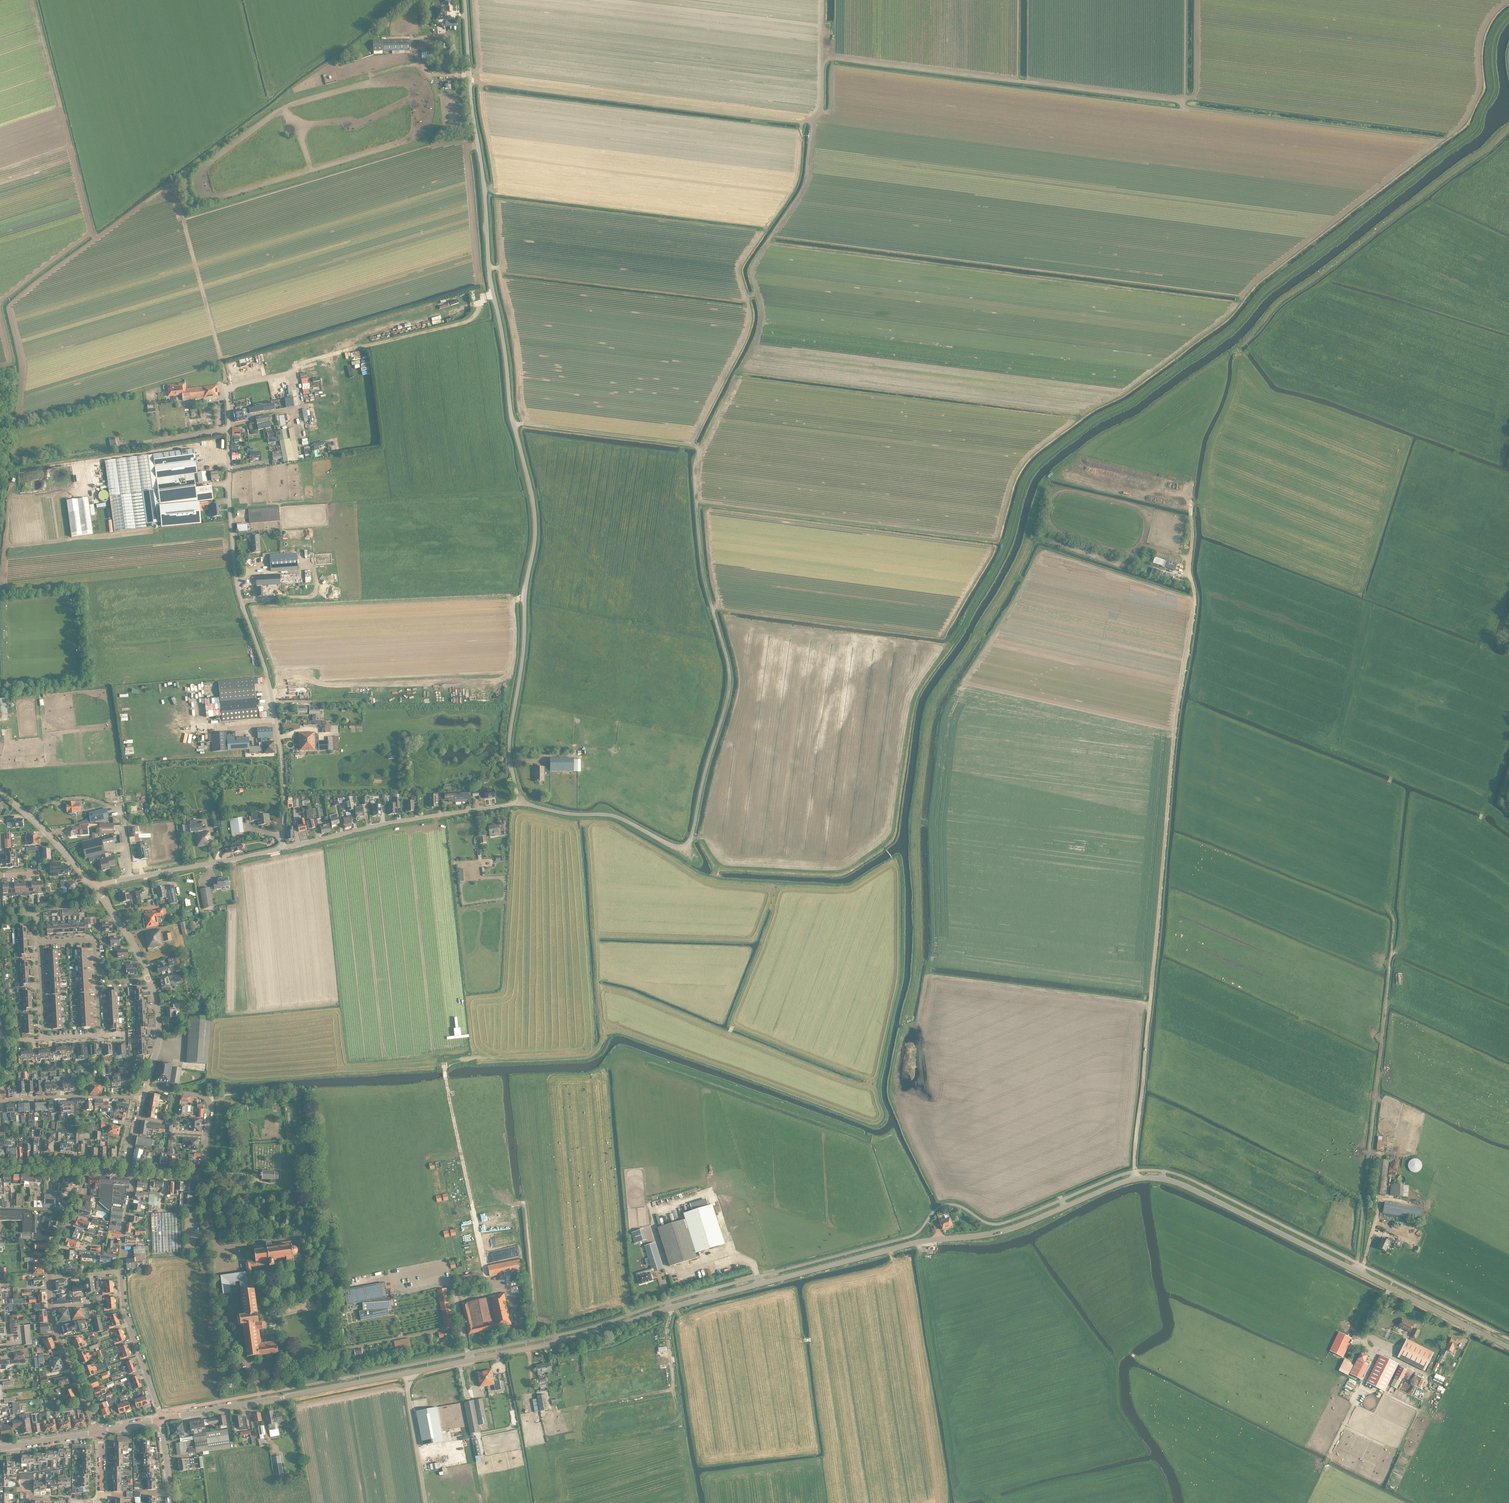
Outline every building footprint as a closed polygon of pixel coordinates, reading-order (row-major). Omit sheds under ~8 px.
[(446,11),(449,10),(448,5),(434,7),(435,19),(445,18),(445,15),(446,14),(446,11)] [(373,43),(370,43),(370,50),(373,50),(373,54),(382,53),(381,50),(409,49),(409,44),(409,39),(372,40),(373,43)] [(418,41),(419,49),(439,48),(439,40),(418,41)] [(420,49),(421,58),(431,58),(431,49),(420,49)] [(167,396),(181,394),(182,400),(202,398),(217,397),(216,385),(201,387),(185,388),(184,382),(166,384),(167,396)] [(292,396),(289,396),(283,397),(285,407),(293,405),(292,396)] [(252,407),(247,408),(248,413),(249,413),(273,409),(274,408),(273,402),(270,402),(270,400),(261,402),(261,405),(252,406),(252,407)] [(241,409),(233,411),(233,413),(235,421),(241,420),(245,420),(244,418),(244,415),(245,414),(248,413),(247,408),(242,409),(241,409)] [(267,415),(255,417),(257,429),(269,427),(267,415)] [(281,453),(282,457),(283,462),(299,459),(293,427),(277,430),(278,435),(280,445),(281,451),(281,453)] [(280,452),(281,451),(280,445),(275,446),(276,450),(271,451),(271,455),(280,453),(280,452)] [(152,455),(104,461),(114,532),(154,526),(157,526),(156,523),(160,522),(160,526),(200,522),(199,510),(199,502),(199,501),(212,499),(211,488),(195,490),(194,483),(211,481),(218,480),(218,477),(219,476),(219,475),(219,474),(218,474),(217,474),(217,471),(210,472),(210,470),(196,472),(193,449),(152,454),(152,455)] [(253,451),(250,451),(250,456),(250,461),(252,461),(252,458),(252,455),(258,455),(259,455),(259,451),(253,451)] [(66,500),(70,536),(92,533),(87,497),(66,500)] [(219,504),(211,505),(212,516),(220,515),(219,504)] [(248,512),(249,523),(279,520),(278,506),(248,509),(248,512)] [(250,539),(251,552),(259,551),(258,534),(243,535),(243,540),(250,539)] [(1152,562),(1162,566),(1161,566),(1164,567),(1164,566),(1174,570),(1175,567),(1177,562),(1179,563),(1180,558),(1156,550),(1152,562)] [(296,552),(280,553),(269,554),(270,570),(297,568),(296,552)] [(330,553),(314,554),(315,564),(331,563),(330,553)] [(255,575),(255,585),(256,585),(256,588),(256,592),(257,592),(257,596),(264,596),(265,596),(265,585),(277,584),(276,574),(255,575)] [(217,681),(219,701),(221,721),(257,718),(253,678),(217,681)] [(307,721),(303,721),(303,724),(304,724),(304,722),(307,722),(307,724),(318,725),(322,725),(324,725),(329,725),(329,721),(325,721),(315,721),(315,717),(315,714),(319,714),(321,714),(321,713),(321,711),(319,711),(319,708),(319,705),(308,705),(308,708),(308,711),(308,714),(311,714),(311,721),(307,721)] [(219,732),(210,733),(211,751),(220,751),(227,751),(227,750),(249,749),(249,753),(262,752),(262,753),(274,752),(274,744),(274,741),(267,741),(266,737),(272,737),(272,732),(271,727),(257,728),(257,733),(257,738),(260,738),(260,742),(262,741),(262,746),(249,747),(248,743),(248,737),(234,738),(234,731),(231,731),(219,732)] [(313,732),(298,732),(299,750),(314,750),(314,749),(318,749),(318,750),(318,749),(318,741),(318,735),(315,733),(313,733),(313,732)] [(327,740),(318,741),(318,749),(318,750),(332,749),(332,743),(338,742),(339,742),(338,736),(327,736),(327,740)] [(549,766),(543,766),(534,766),(534,781),(543,781),(543,774),(549,774),(549,771),(573,771),(573,758),(549,758),(549,766)] [(482,787),(484,798),(495,796),(493,788),(487,789),(487,786),(482,787)] [(442,793),(441,793),(441,795),(443,796),(443,799),(454,798),(454,801),(466,801),(466,800),(471,799),(470,791),(459,792),(442,793)] [(437,799),(440,799),(440,793),(435,793),(435,794),(428,794),(428,806),(437,806),(437,799)] [(414,811),(413,803),(416,802),(416,796),(411,797),(411,801),(406,801),(407,811),(414,811)] [(299,797),(292,797),(292,807),(301,807),(299,797)] [(350,797),(343,798),(343,802),(346,801),(347,810),(351,809),(353,809),(354,809),(354,807),(352,801),(351,797),(350,797)] [(396,805),(400,805),(399,798),(394,798),(394,802),(392,802),(392,803),(388,803),(389,814),(397,813),(396,805)] [(380,806),(384,806),(383,799),(378,799),(378,804),(373,804),(373,815),(381,815),(380,806)] [(74,813),(75,813),(75,811),(79,811),(79,803),(74,803),(74,802),(66,802),(67,804),(66,804),(66,806),(65,806),(65,810),(66,810),(66,812),(67,812),(67,813),(69,813),(70,814),(70,815),(71,815),(72,815),(73,815),(74,814),(74,813)] [(136,810),(135,803),(128,804),(129,814),(141,813),(141,810),(136,810)] [(358,806),(354,807),(354,809),(355,813),(356,816),(364,815),(362,804),(357,805),(358,806)] [(105,808),(97,810),(88,812),(89,819),(90,822),(107,818),(105,808)] [(307,818),(304,818),(305,821),(307,829),(312,828),(314,827),(312,819),(315,819),(313,808),(313,809),(312,809),(305,810),(307,818)] [(251,820),(256,820),(257,825),(260,824),(260,825),(264,824),(264,825),(269,825),(268,818),(268,814),(262,814),(262,812),(255,813),(255,812),(251,813),(251,820)] [(346,817),(341,818),(343,825),(344,827),(351,826),(349,819),(351,819),(349,812),(347,813),(347,812),(345,812),(346,817)] [(329,815),(329,818),(331,825),(339,823),(338,817),(336,814),(329,815)] [(11,821),(11,827),(22,826),(22,818),(13,819),(13,816),(6,816),(6,821),(11,821)] [(328,821),(327,816),(323,817),(324,822),(325,824),(319,825),(321,833),(330,832),(328,823),(328,821)] [(296,822),(297,825),(298,831),(306,830),(304,823),(303,818),(299,819),(300,821),(296,822)] [(66,831),(70,836),(74,832),(79,831),(79,834),(87,834),(86,823),(78,824),(79,826),(70,827),(66,831)] [(113,833),(113,825),(119,825),(119,823),(113,823),(99,823),(99,833),(113,833)] [(208,831),(201,832),(201,830),(202,830),(201,823),(196,824),(192,824),(189,825),(190,832),(194,831),(194,832),(197,846),(207,845),(207,841),(210,840),(208,831)] [(493,835),(500,834),(500,835),(503,834),(503,827),(498,827),(498,825),(492,826),(492,825),(488,826),(489,835),(493,834),(493,835)] [(29,835),(29,844),(39,843),(39,837),(37,837),(36,834),(33,834),(33,831),(25,831),(25,835),(29,835)] [(99,857),(99,859),(101,870),(109,868),(109,866),(115,865),(113,856),(105,857),(104,853),(102,842),(113,840),(112,835),(81,843),(85,858),(89,857),(88,857),(89,860),(90,861),(93,861),(92,859),(99,857)] [(226,847),(224,848),(225,852),(231,851),(231,850),(231,849),(232,849),(232,850),(233,852),(241,850),(240,843),(226,846),(226,847)] [(148,857),(146,849),(146,848),(145,848),(146,848),(144,849),(143,845),(143,846),(140,846),(136,847),(136,846),(138,856),(138,855),(139,855),(140,859),(140,858),(147,857),(148,857)] [(42,846),(39,846),(38,846),(38,859),(50,858),(49,848),(42,849),(42,846)] [(5,853),(5,858),(15,858),(15,854),(17,854),(17,852),(18,852),(18,849),(10,849),(10,852),(5,853)] [(15,858),(5,858),(5,864),(11,864),(11,867),(17,866),(17,861),(15,861),(15,858)] [(63,875),(63,876),(67,875),(67,866),(60,866),(60,862),(49,862),(50,869),(52,869),(53,876),(63,875)] [(212,882),(213,889),(220,888),(220,886),(228,885),(228,882),(229,881),(227,880),(227,877),(220,878),(220,877),(216,878),(216,882),(212,882)] [(63,879),(60,879),(60,887),(62,887),(62,891),(63,893),(64,893),(66,893),(66,891),(71,891),(76,891),(75,886),(75,887),(75,881),(64,882),(63,879)] [(31,884),(28,884),(28,894),(28,895),(34,894),(33,891),(37,891),(36,881),(31,882),(31,884)] [(42,881),(36,881),(37,891),(40,891),(40,893),(45,893),(45,886),(42,887),(42,881)] [(14,885),(11,885),(11,895),(14,894),(14,893),(20,892),(19,882),(13,883),(14,885)] [(25,882),(19,882),(20,892),(23,892),(23,894),(28,894),(28,884),(25,884),(25,882)] [(11,895),(11,885),(8,885),(8,883),(2,883),(2,893),(2,896),(6,896),(6,895),(8,895),(8,897),(11,897),(11,895)] [(156,886),(158,898),(159,898),(165,896),(166,897),(168,897),(169,903),(176,902),(172,885),(166,887),(166,889),(164,890),(163,885),(156,886)] [(199,889),(203,908),(213,906),(209,887),(199,889)] [(124,890),(119,891),(121,902),(122,902),(129,900),(132,899),(133,905),(137,904),(140,903),(138,891),(135,892),(131,892),(131,890),(124,891),(124,890)] [(156,916),(163,915),(162,909),(156,910),(157,912),(144,914),(145,918),(144,919),(146,927),(158,925),(156,916)] [(102,926),(102,931),(111,931),(111,921),(106,921),(106,918),(99,919),(99,926),(102,926)] [(84,922),(78,922),(79,933),(81,933),(81,931),(85,931),(84,928),(87,928),(87,922),(87,919),(83,919),(84,922)] [(192,932),(188,920),(179,922),(182,934),(192,932)] [(52,933),(51,921),(47,921),(46,922),(46,924),(43,924),(44,930),(46,930),(47,935),(49,935),(49,933),(52,933)] [(13,924),(14,932),(26,932),(26,926),(23,927),(22,924),(13,924)] [(162,946),(161,941),(171,940),(170,932),(163,934),(163,932),(160,933),(159,929),(144,932),(145,936),(144,936),(147,948),(162,946)] [(110,940),(110,945),(119,945),(119,935),(114,936),(114,933),(107,933),(107,940),(110,940)] [(117,950),(117,957),(127,957),(127,949),(120,950),(120,947),(114,947),(114,950),(117,950)] [(27,948),(15,949),(15,953),(14,953),(14,957),(24,957),(24,954),(27,954),(27,948)] [(173,957),(167,959),(168,962),(169,966),(174,965),(175,969),(180,967),(178,957),(173,958),(173,957)] [(16,962),(16,967),(28,967),(27,961),(24,961),(24,959),(14,959),(14,962),(16,962)] [(126,967),(126,974),(136,974),(135,966),(133,966),(133,964),(130,964),(130,961),(123,961),(123,967),(126,967)] [(159,965),(156,966),(158,973),(170,970),(169,966),(168,962),(165,963),(165,962),(159,964),(159,965)] [(159,978),(161,988),(169,986),(173,985),(172,982),(172,981),(174,980),(175,981),(175,982),(181,981),(179,972),(172,973),(173,975),(171,975),(172,977),(168,978),(167,975),(159,977),(159,978)] [(28,978),(16,978),(17,983),(14,983),(15,987),(26,986),(26,983),(29,983),(28,978)] [(133,987),(134,995),(142,994),(142,989),(139,989),(139,986),(133,987)] [(107,991),(108,996),(117,996),(116,987),(110,988),(110,991),(107,991)] [(19,997),(22,997),(31,996),(31,991),(28,991),(27,988),(16,989),(16,992),(18,992),(19,997)] [(31,1002),(22,1002),(23,1010),(29,1010),(29,1007),(32,1007),(31,1002)] [(175,1017),(179,1016),(179,1013),(175,1013),(174,1010),(178,1009),(178,1005),(174,1005),(171,1005),(171,1009),(166,1009),(167,1013),(166,1013),(166,1017),(175,1017)] [(20,1013),(21,1021),(32,1021),(32,1015),(28,1015),(28,1012),(20,1013)] [(188,1019),(188,1020),(185,1062),(206,1064),(209,1018),(189,1017),(188,1017),(188,1019)] [(118,1023),(109,1023),(110,1029),(113,1029),(113,1032),(119,1031),(118,1023)] [(33,1027),(21,1028),(22,1036),(30,1036),(29,1033),(33,1033),(33,1027)] [(101,1052),(101,1049),(100,1048),(97,1048),(97,1044),(94,1044),(93,1043),(90,1043),(90,1044),(90,1055),(98,1054),(101,1054),(101,1052)] [(125,1054),(124,1043),(117,1044),(118,1055),(125,1054)] [(84,1055),(84,1058),(87,1058),(87,1050),(84,1050),(84,1044),(77,1045),(77,1055),(84,1055)] [(111,1054),(111,1056),(115,1056),(114,1050),(111,1050),(111,1044),(104,1045),(104,1055),(111,1054)] [(67,1045),(61,1046),(62,1056),(66,1056),(67,1058),(71,1058),(70,1053),(70,1048),(70,1047),(67,1047),(67,1045)] [(52,1048),(52,1050),(53,1061),(53,1059),(56,1059),(57,1056),(62,1056),(61,1046),(55,1046),(55,1048),(52,1048)] [(50,1048),(44,1049),(44,1059),(49,1059),(50,1061),(53,1061),(52,1050),(50,1050),(50,1048)] [(146,1048),(137,1049),(137,1054),(136,1055),(136,1058),(137,1058),(142,1058),(142,1057),(142,1054),(146,1054),(146,1052),(146,1048)] [(32,1049),(26,1050),(27,1060),(31,1060),(33,1062),(36,1062),(35,1051),(32,1051),(32,1049)] [(38,1051),(35,1051),(36,1062),(39,1062),(40,1059),(44,1059),(44,1049),(38,1049),(38,1051)] [(27,1060),(26,1050),(21,1050),(21,1052),(18,1052),(18,1063),(22,1063),(23,1060),(27,1060)] [(170,1083),(170,1082),(169,1082),(172,1066),(172,1063),(157,1061),(154,1081),(170,1083)] [(169,1082),(170,1082),(179,1084),(181,1068),(172,1066),(169,1082)] [(111,1079),(109,1079),(110,1083),(111,1083),(111,1085),(120,1085),(119,1075),(119,1072),(114,1072),(114,1076),(111,1076),(111,1079)] [(127,1075),(119,1075),(120,1085),(128,1084),(128,1081),(127,1075)] [(64,1076),(58,1077),(59,1085),(62,1084),(62,1090),(64,1090),(64,1091),(68,1091),(67,1079),(64,1079),(64,1076)] [(71,1079),(67,1079),(68,1091),(72,1091),(72,1090),(74,1090),(74,1084),(77,1084),(77,1076),(71,1076),(71,1079)] [(41,1078),(41,1081),(41,1085),(44,1085),(44,1091),(46,1091),(46,1092),(50,1092),(50,1080),(46,1080),(46,1077),(41,1078)] [(53,1080),(50,1080),(50,1092),(55,1092),(55,1091),(56,1091),(56,1085),(59,1085),(58,1077),(53,1077),(53,1080)] [(22,1081),(18,1082),(18,1092),(19,1092),(19,1093),(23,1093),(23,1092),(24,1092),(24,1091),(25,1091),(27,1091),(27,1081),(27,1078),(25,1078),(22,1078),(22,1081)] [(33,1078),(32,1078),(32,1081),(32,1091),(33,1091),(34,1091),(35,1090),(36,1092),(36,1093),(40,1092),(40,1091),(41,1091),(41,1085),(41,1081),(36,1081),(36,1078),(33,1078)] [(101,1090),(102,1082),(90,1082),(89,1093),(100,1094),(101,1090)] [(179,1095),(178,1101),(179,1101),(190,1103),(191,1103),(196,1103),(196,1101),(192,1101),(192,1100),(192,1097),(179,1095)] [(85,1099),(84,1099),(84,1098),(75,1098),(75,1103),(80,1103),(83,1106),(84,1106),(84,1109),(92,1109),(92,1100),(86,1100),(85,1099)] [(94,1103),(94,1106),(100,1106),(100,1108),(101,1108),(107,1108),(107,1111),(110,1112),(111,1105),(107,1105),(107,1103),(102,1103),(102,1101),(94,1101),(94,1103)] [(179,1101),(178,1115),(186,1115),(187,1111),(189,1112),(189,1106),(190,1103),(179,1101)] [(126,1111),(127,1104),(117,1102),(115,1109),(126,1111)] [(14,1104),(6,1105),(6,1108),(7,1113),(10,1112),(10,1117),(14,1117),(14,1112),(14,1108),(14,1104)] [(113,1119),(124,1121),(125,1113),(121,1112),(121,1113),(113,1112),(113,1119)] [(199,1130),(198,1130),(199,1119),(199,1118),(189,1118),(189,1120),(184,1119),(184,1124),(187,1124),(188,1123),(189,1123),(189,1126),(188,1126),(187,1129),(189,1130),(188,1130),(198,1131),(199,1131),(199,1130)] [(141,1121),(138,1134),(145,1135),(146,1134),(150,1135),(151,1135),(152,1129),(158,1130),(158,1128),(161,1129),(161,1125),(161,1124),(159,1123),(141,1120),(141,1121)] [(108,1133),(117,1135),(119,1128),(116,1127),(116,1125),(113,1124),(112,1126),(109,1125),(108,1133)] [(53,1140),(53,1138),(54,1138),(55,1132),(48,1132),(48,1138),(49,1138),(49,1139),(44,1139),(43,1151),(52,1151),(53,1140)] [(136,1141),(135,1146),(143,1147),(150,1149),(151,1146),(152,1140),(152,1139),(137,1136),(136,1141)] [(198,1142),(197,1142),(197,1138),(182,1137),(182,1143),(186,1143),(185,1148),(192,1149),(192,1150),(196,1150),(196,1149),(197,1149),(198,1142)] [(16,1146),(11,1146),(11,1141),(4,1141),(4,1147),(5,1159),(17,1158),(16,1146)] [(24,1147),(24,1141),(21,1142),(21,1143),(21,1146),(17,1147),(17,1152),(17,1159),(21,1158),(25,1158),(24,1147)] [(89,1148),(89,1152),(91,1152),(91,1156),(97,1156),(97,1150),(99,1150),(99,1147),(99,1144),(95,1144),(94,1148),(89,1148)] [(177,1159),(177,1156),(177,1155),(172,1154),(172,1153),(172,1151),(172,1147),(167,1146),(167,1153),(167,1157),(167,1158),(168,1158),(168,1165),(177,1165),(177,1163),(180,1163),(180,1159),(177,1159)] [(134,1149),(133,1155),(137,1156),(141,1157),(141,1156),(143,1156),(143,1155),(144,1155),(144,1151),(143,1150),(142,1150),(135,1148),(134,1148),(134,1149)] [(159,1160),(159,1163),(167,1163),(167,1160),(167,1157),(167,1153),(163,1152),(162,1152),(161,1152),(159,1153),(159,1156),(159,1160)] [(133,1155),(131,1163),(135,1163),(139,1164),(140,1163),(151,1163),(151,1158),(146,1158),(147,1155),(144,1155),(143,1155),(143,1156),(141,1156),(141,1157),(137,1156),(133,1155)] [(187,1158),(187,1166),(197,1166),(197,1161),(194,1161),(194,1158),(188,1159),(188,1158),(187,1158)] [(1374,1193),(1379,1193),(1384,1194),(1388,1160),(1378,1158),(1374,1193)] [(1412,1171),(1414,1172),(1415,1172),(1416,1172),(1418,1171),(1419,1171),(1419,1170),(1420,1169),(1421,1168),(1421,1167),(1421,1166),(1421,1165),(1421,1164),(1421,1163),(1421,1162),(1421,1161),(1420,1160),(1419,1160),(1418,1159),(1417,1158),(1416,1158),(1415,1158),(1414,1158),(1413,1158),(1412,1159),(1411,1159),(1410,1160),(1409,1160),(1409,1161),(1408,1162),(1408,1163),(1408,1164),(1408,1165),(1408,1166),(1408,1167),(1408,1168),(1409,1169),(1409,1170),(1410,1171),(1411,1171),(1412,1171)] [(261,1170),(261,1173),(259,1173),(259,1176),(261,1176),(261,1178),(273,1179),(277,1179),(277,1171),(261,1170)] [(24,1186),(29,1186),(29,1185),(28,1185),(28,1181),(28,1174),(21,1173),(20,1183),(24,1183),(24,1186)] [(30,1194),(33,1194),(34,1194),(34,1196),(39,1196),(39,1190),(34,1190),(34,1185),(33,1185),(32,1182),(33,1182),(33,1183),(35,1183),(35,1182),(40,1182),(40,1174),(28,1174),(28,1181),(28,1185),(29,1185),(29,1186),(29,1194),(30,1194)] [(55,1180),(54,1190),(61,1190),(61,1187),(62,1187),(62,1176),(61,1175),(57,1175),(57,1180),(55,1180)] [(92,1197),(97,1197),(98,1186),(98,1185),(99,1177),(88,1176),(88,1180),(85,1179),(84,1184),(92,1184),(92,1188),(90,1188),(89,1197),(90,1197),(92,1197)] [(98,1186),(97,1197),(97,1200),(107,1209),(111,1211),(113,1177),(99,1177),(98,1185),(98,1186)] [(121,1187),(128,1188),(128,1185),(128,1178),(113,1177),(112,1194),(120,1194),(120,1191),(121,1191),(121,1187)] [(162,1187),(162,1181),(154,1181),(154,1180),(150,1180),(149,1188),(153,1188),(153,1187),(156,1187),(156,1188),(157,1188),(157,1187),(162,1187)] [(166,1191),(166,1194),(170,1194),(170,1196),(175,1196),(175,1194),(173,1194),(173,1182),(168,1181),(168,1188),(167,1188),(166,1191)] [(175,1190),(174,1193),(177,1193),(177,1190),(180,1190),(181,1190),(181,1193),(182,1193),(182,1192),(186,1192),(186,1190),(188,1190),(189,1182),(176,1182),(176,1190),(175,1190)] [(1390,1194),(1407,1196),(1408,1185),(1391,1183),(1390,1194)] [(24,1186),(22,1186),(20,1186),(20,1193),(16,1193),(16,1199),(14,1199),(13,1205),(23,1206),(23,1205),(23,1203),(24,1186)] [(109,1222),(108,1229),(119,1230),(122,1209),(121,1209),(125,1191),(125,1188),(128,1188),(121,1187),(121,1191),(120,1191),(120,1194),(112,1194),(112,1207),(120,1209),(118,1218),(110,1217),(109,1222)] [(148,1192),(141,1191),(141,1193),(135,1192),(134,1198),(142,1200),(143,1196),(147,1196),(148,1192)] [(159,1196),(159,1192),(149,1191),(148,1204),(156,1205),(157,1196),(159,1196)] [(182,1194),(181,1204),(191,1205),(199,1203),(197,1198),(195,1198),(191,1198),(192,1192),(186,1192),(182,1192),(182,1193),(182,1194)] [(44,1199),(44,1203),(54,1203),(54,1195),(44,1194),(44,1199)] [(91,1197),(90,1197),(89,1197),(84,1195),(81,1201),(86,1202),(85,1205),(90,1207),(92,1202),(90,1201),(91,1197)] [(1405,1216),(1407,1206),(1385,1203),(1383,1213),(1405,1216)] [(89,1217),(91,1208),(80,1205),(77,1213),(89,1217)] [(685,1218),(684,1219),(657,1227),(669,1266),(696,1257),(695,1252),(724,1243),(712,1205),(683,1214),(685,1218)] [(112,1207),(110,1217),(118,1218),(120,1209),(112,1207)] [(1405,1216),(1420,1219),(1422,1209),(1407,1207),(1405,1216)] [(22,1220),(22,1232),(31,1232),(32,1210),(0,1210),(0,1220),(22,1220)] [(943,1214),(945,1218),(939,1221),(942,1229),(952,1225),(947,1212),(943,1214)] [(45,1223),(45,1225),(51,1226),(51,1225),(55,1225),(56,1218),(54,1218),(54,1217),(51,1216),(50,1216),(50,1217),(45,1216),(43,1223),(45,1223)] [(87,1229),(90,1221),(75,1216),(72,1223),(87,1229)] [(105,1228),(108,1229),(109,1222),(103,1220),(100,1220),(92,1218),(90,1222),(102,1225),(104,1225),(104,1226),(105,1228)] [(51,1226),(45,1225),(44,1227),(42,1226),(41,1233),(46,1234),(46,1235),(46,1236),(49,1236),(50,1236),(50,1235),(52,1236),(54,1229),(51,1228),(51,1227),(51,1226)] [(71,1226),(68,1237),(74,1239),(75,1239),(76,1238),(80,1240),(84,1231),(71,1226)] [(646,1239),(643,1228),(630,1232),(634,1243),(646,1239)] [(108,1232),(110,1233),(109,1236),(119,1237),(120,1232),(119,1232),(119,1230),(108,1229),(108,1232)] [(135,1244),(139,1244),(139,1247),(144,1246),(144,1247),(145,1247),(145,1236),(143,1236),(143,1241),(136,1242),(136,1238),(127,1238),(127,1244),(135,1244)] [(1377,1247),(1385,1250),(1389,1241),(1392,1242),(1394,1239),(1388,1237),(1386,1239),(1382,1237),(1377,1247)] [(69,1245),(75,1247),(77,1242),(67,1238),(65,1245),(69,1247),(69,1245)] [(108,1243),(107,1251),(116,1252),(116,1247),(112,1246),(113,1240),(107,1240),(107,1243),(108,1243)] [(245,1271),(219,1275),(222,1293),(230,1292),(229,1282),(239,1280),(240,1290),(244,1315),(239,1315),(239,1324),(242,1324),(242,1328),(246,1356),(251,1355),(252,1355),(254,1355),(277,1352),(275,1340),(260,1342),(258,1329),(262,1329),(262,1328),(266,1327),(265,1320),(261,1321),(257,1321),(257,1317),(256,1312),(253,1288),(250,1266),(268,1264),(268,1265),(273,1265),(273,1263),(301,1259),(298,1240),(290,1241),(271,1243),(270,1242),(265,1242),(266,1244),(253,1246),(254,1254),(251,1254),(252,1258),(254,1258),(255,1261),(249,1262),(247,1262),(245,1262),(247,1276),(246,1276),(245,1271)] [(654,1242),(644,1245),(651,1268),(652,1271),(662,1268),(654,1242)] [(134,1257),(135,1262),(134,1263),(133,1258),(125,1259),(126,1268),(134,1267),(137,1267),(137,1262),(145,1261),(144,1252),(144,1247),(144,1246),(139,1247),(133,1247),(134,1257)] [(44,1252),(44,1249),(33,1250),(34,1258),(44,1257),(44,1256),(45,1255),(45,1253),(44,1252)] [(99,1259),(100,1259),(99,1263),(109,1264),(110,1256),(103,1255),(103,1253),(97,1252),(81,1251),(81,1257),(99,1259)] [(519,1259),(487,1265),(488,1270),(489,1276),(499,1274),(499,1273),(511,1271),(511,1272),(520,1270),(521,1270),(520,1266),(520,1264),(519,1259)] [(31,1261),(32,1274),(43,1274),(43,1261),(31,1261)] [(652,1271),(651,1268),(641,1271),(642,1274),(637,1275),(639,1283),(652,1280),(649,1272),(652,1271)] [(460,1275),(461,1279),(461,1282),(464,1281),(465,1283),(476,1280),(476,1279),(475,1272),(460,1275)] [(33,1278),(33,1281),(31,1281),(31,1285),(34,1285),(34,1286),(36,1286),(36,1283),(40,1283),(40,1285),(44,1285),(44,1277),(33,1278)] [(88,1279),(85,1280),(86,1283),(86,1289),(87,1292),(88,1291),(91,1291),(94,1291),(93,1281),(93,1279),(88,1279)] [(72,1288),(68,1289),(69,1297),(68,1297),(69,1298),(72,1298),(73,1298),(72,1291),(82,1290),(81,1282),(78,1282),(74,1282),(74,1283),(71,1283),(72,1288)] [(346,1304),(362,1301),(362,1310),(358,1311),(360,1320),(388,1314),(387,1309),(391,1309),(390,1296),(389,1288),(384,1289),(382,1282),(343,1289),(346,1304)] [(445,1288),(437,1289),(444,1327),(453,1325),(445,1288)] [(503,1292),(466,1301),(461,1303),(468,1334),(511,1324),(503,1292)] [(33,1303),(28,1304),(28,1308),(34,1307),(34,1311),(42,1310),(46,1309),(45,1302),(41,1303),(38,1303),(35,1303),(33,1303)] [(55,1309),(57,1323),(85,1319),(83,1308),(73,1309),(73,1310),(68,1311),(67,1307),(55,1309)] [(93,1318),(96,1331),(102,1330),(100,1317),(93,1318)] [(1398,1326),(1409,1331),(1413,1324),(1402,1318),(1398,1326)] [(117,1319),(111,1321),(112,1325),(108,1326),(109,1329),(113,1327),(113,1326),(119,1324),(117,1319)] [(61,1326),(60,1326),(63,1334),(64,1334),(71,1331),(70,1328),(75,1327),(76,1332),(79,1331),(87,1328),(84,1320),(82,1320),(80,1321),(76,1321),(74,1322),(61,1326)] [(36,1327),(40,1327),(40,1333),(46,1333),(46,1330),(48,1330),(47,1323),(40,1324),(40,1323),(32,1324),(32,1329),(36,1329),(36,1327)] [(1411,1335),(1415,1338),(1419,1330),(1415,1328),(1411,1335)] [(1329,1350),(1342,1357),(1351,1338),(1344,1334),(1338,1331),(1329,1350)] [(123,1334),(116,1337),(117,1340),(113,1342),(114,1345),(118,1343),(118,1342),(124,1340),(123,1334)] [(30,1336),(31,1344),(31,1345),(35,1345),(34,1337),(37,1337),(37,1338),(41,1337),(41,1335),(34,1336),(30,1336)] [(43,1338),(41,1339),(43,1346),(46,1345),(49,1344),(53,1342),(51,1337),(47,1338),(46,1339),(45,1337),(43,1338)] [(1444,1348),(1451,1352),(1454,1348),(1458,1340),(1451,1337),(1448,1343),(1447,1342),(1444,1348)] [(394,1341),(395,1347),(410,1344),(408,1338),(394,1341)] [(1424,1370),(1433,1352),(1406,1339),(1397,1357),(1424,1370)] [(84,1340),(74,1344),(76,1349),(82,1347),(82,1344),(85,1343),(84,1340)] [(49,1344),(46,1345),(48,1350),(46,1351),(47,1353),(49,1352),(51,1352),(50,1349),(51,1349),(55,1347),(53,1342),(49,1344)] [(128,1349),(121,1352),(123,1355),(119,1357),(120,1360),(124,1358),(123,1357),(130,1355),(128,1349)] [(23,1351),(13,1352),(13,1360),(24,1358),(23,1351)] [(1353,1366),(1349,1373),(1360,1379),(1368,1364),(1363,1362),(1366,1355),(1360,1352),(1357,1358),(1353,1366)] [(1380,1353),(1365,1381),(1384,1391),(1398,1363),(1380,1353)] [(90,1354),(80,1358),(82,1362),(88,1360),(87,1357),(90,1356),(90,1354)] [(1446,1356),(1441,1354),(1437,1361),(1442,1364),(1446,1356)] [(48,1358),(50,1365),(62,1363),(60,1356),(48,1358)] [(5,1368),(5,1364),(10,1364),(12,1364),(25,1363),(24,1358),(13,1360),(0,1361),(0,1369),(5,1368)] [(1344,1358),(1339,1368),(1348,1373),(1352,1365),(1350,1364),(1351,1363),(1351,1362),(1348,1361),(1349,1360),(1346,1359),(1344,1358)] [(125,1362),(126,1365),(121,1367),(122,1369),(127,1368),(134,1365),(132,1359),(125,1362)] [(541,1372),(551,1370),(549,1362),(535,1365),(537,1374),(541,1373),(541,1372)] [(62,1363),(50,1365),(51,1372),(63,1369),(62,1363)] [(1393,1377),(1394,1377),(1392,1381),(1390,1385),(1396,1388),(1398,1384),(1400,1380),(1406,1370),(1398,1366),(1393,1377)] [(95,1368),(85,1372),(87,1376),(93,1374),(93,1371),(96,1370),(95,1368)] [(491,1369),(476,1372),(479,1387),(493,1384),(494,1390),(500,1388),(499,1383),(497,1374),(492,1375),(492,1374),(491,1369)] [(1432,1379),(1441,1384),(1444,1377),(1436,1373),(1432,1379)] [(133,1383),(140,1381),(137,1375),(131,1378),(132,1381),(127,1383),(128,1385),(131,1384),(133,1383)] [(57,1381),(58,1385),(67,1383),(66,1377),(57,1379),(57,1378),(53,1379),(54,1382),(57,1381)] [(96,1378),(89,1381),(92,1388),(98,1385),(98,1383),(100,1382),(98,1377),(96,1378)] [(66,1393),(62,1395),(63,1397),(70,1394),(73,1393),(71,1388),(68,1390),(65,1391),(66,1393)] [(99,1388),(93,1390),(95,1397),(102,1394),(105,1393),(105,1391),(104,1390),(103,1389),(103,1390),(102,1388),(99,1388)] [(547,1409),(544,1394),(536,1396),(537,1399),(532,1400),(535,1412),(539,1410),(547,1409)] [(145,1396),(139,1397),(142,1406),(147,1404),(145,1396)] [(142,1406),(139,1397),(133,1399),(136,1408),(142,1406)] [(463,1401),(469,1433),(480,1430),(480,1427),(478,1427),(478,1424),(486,1422),(481,1398),(463,1401)] [(102,1403),(98,1404),(100,1410),(101,1410),(107,1407),(105,1401),(102,1403)] [(128,1401),(122,1403),(124,1411),(130,1409),(128,1401)] [(124,1411),(122,1403),(116,1404),(119,1413),(124,1411)] [(436,1406),(415,1411),(421,1445),(443,1441),(436,1406)] [(107,1407),(101,1410),(103,1415),(106,1414),(110,1413),(107,1407)] [(268,1411),(265,1411),(268,1424),(267,1424),(269,1430),(272,1429),(271,1423),(275,1422),(282,1421),(281,1416),(280,1412),(273,1413),(272,1410),(268,1411)] [(254,1422),(256,1421),(257,1426),(258,1429),(259,1435),(265,1434),(263,1425),(262,1425),(261,1420),(259,1412),(253,1413),(254,1422)] [(19,1419),(11,1420),(13,1427),(17,1426),(21,1425),(22,1427),(21,1428),(22,1433),(31,1431),(29,1423),(28,1417),(28,1413),(18,1414),(19,1419)] [(34,1414),(31,1414),(33,1428),(34,1428),(34,1432),(35,1432),(36,1433),(37,1433),(38,1432),(40,1432),(38,1423),(36,1423),(34,1414)] [(225,1414),(217,1416),(217,1417),(218,1423),(218,1427),(216,1428),(216,1430),(227,1428),(225,1414)] [(247,1428),(245,1416),(241,1417),(241,1416),(237,1417),(236,1416),(235,1416),(234,1417),(233,1417),(235,1427),(240,1427),(240,1430),(247,1428)] [(218,1423),(217,1417),(207,1419),(203,1420),(204,1428),(205,1431),(205,1432),(210,1431),(209,1424),(218,1423)] [(189,1420),(189,1425),(186,1425),(187,1432),(192,1432),(193,1434),(205,1431),(204,1428),(203,1420),(203,1418),(189,1420)] [(0,1430),(1,1433),(10,1431),(9,1423),(2,1425),(1,1422),(0,1422),(0,1430)] [(179,1434),(179,1438),(184,1437),(183,1433),(182,1422),(170,1424),(171,1435),(179,1434)] [(279,1435),(277,1428),(269,1430),(270,1436),(279,1435)] [(230,1448),(227,1429),(205,1432),(205,1431),(193,1434),(193,1436),(194,1439),(195,1446),(196,1452),(208,1450),(208,1451),(230,1448)] [(180,1442),(175,1442),(175,1444),(177,1454),(179,1454),(180,1454),(187,1453),(196,1452),(195,1446),(187,1447),(186,1441),(187,1440),(194,1439),(193,1436),(184,1437),(179,1438),(180,1442)] [(185,1459),(177,1460),(179,1471),(187,1469),(186,1465),(189,1464),(188,1459),(185,1459)] [(281,1462),(272,1464),(272,1465),(275,1479),(283,1478),(281,1462)]
